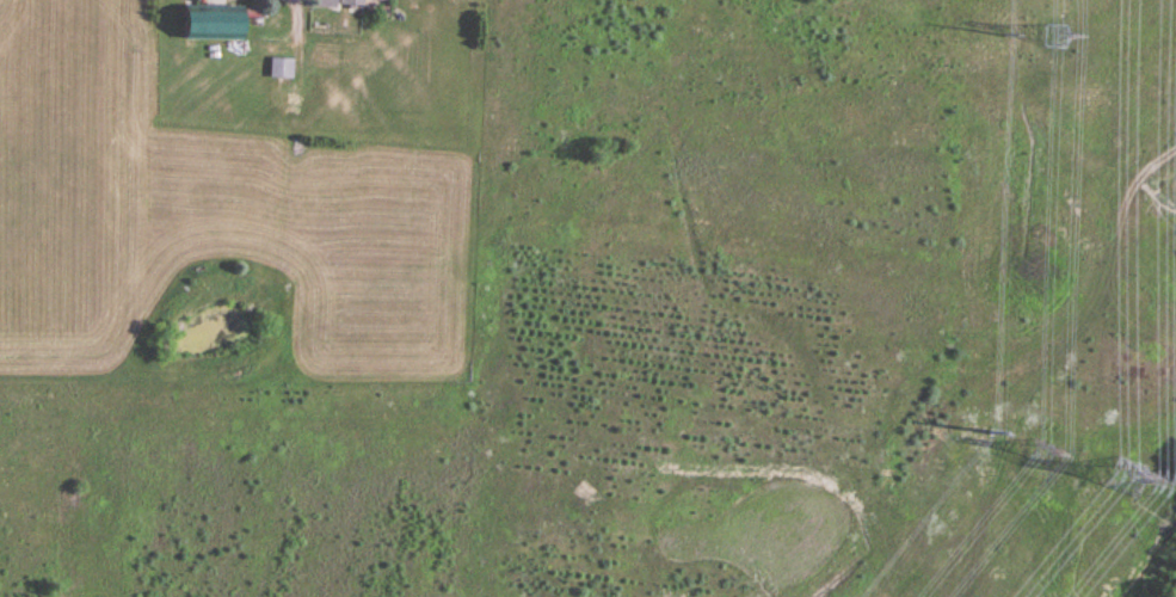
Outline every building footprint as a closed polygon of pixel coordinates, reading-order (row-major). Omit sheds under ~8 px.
[(314,9),(338,8),(337,0),(313,0),(314,9)] [(183,40),(242,41),(243,7),(184,6),(183,40)] [(294,59),(272,59),(272,79),(294,79),(294,59)]
